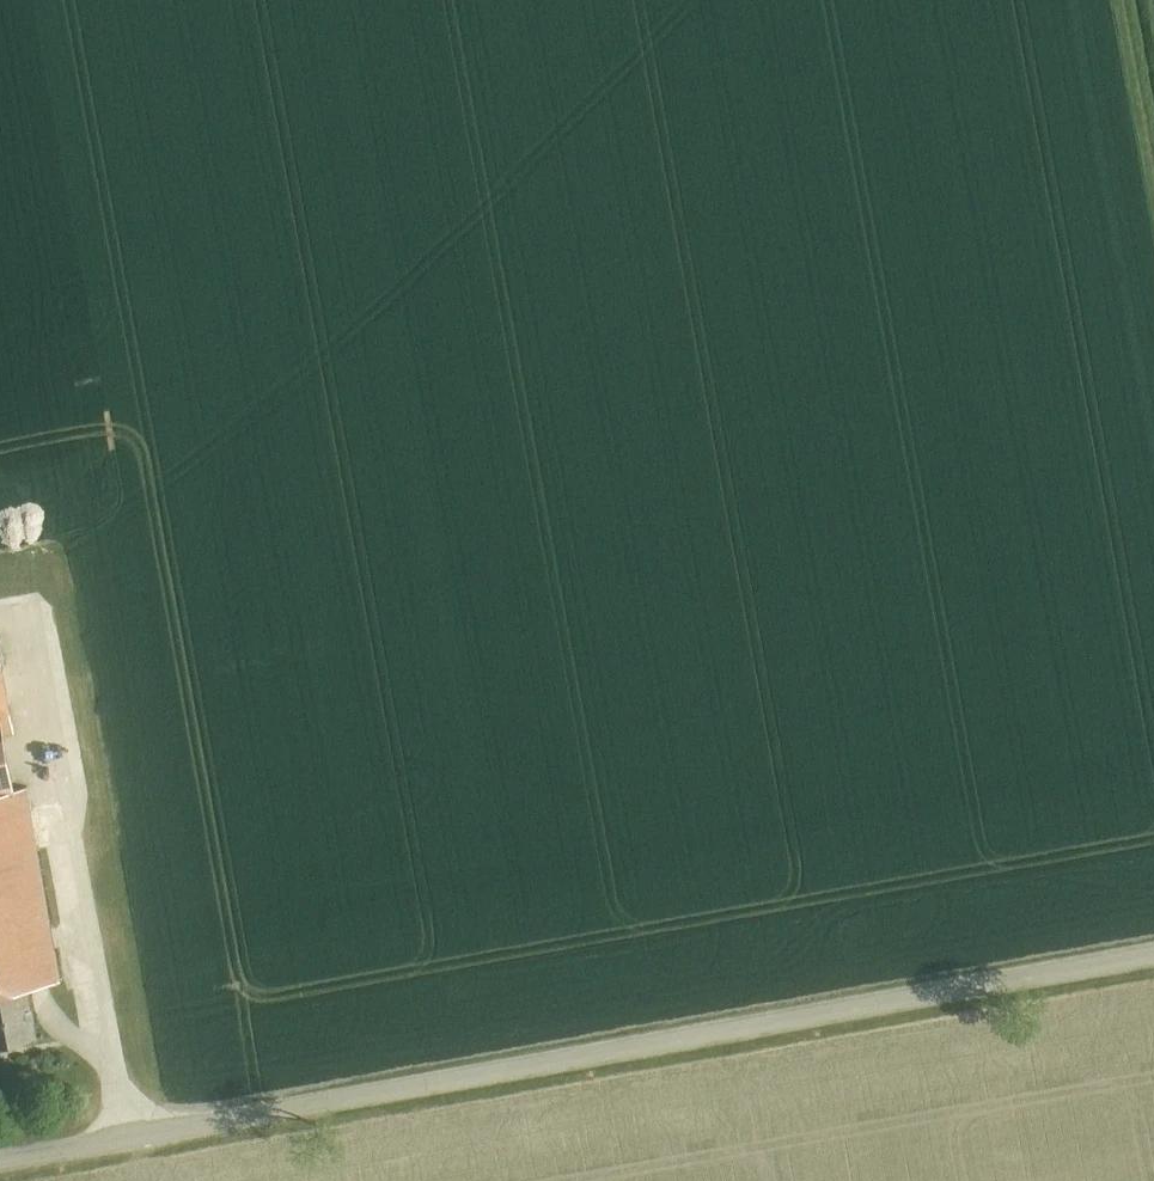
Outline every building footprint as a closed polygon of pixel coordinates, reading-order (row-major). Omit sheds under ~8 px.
[(13,789),(4,732),(13,731),(0,663),(0,1043),(39,1035),(29,986),(61,980),(24,787),(13,789)]
